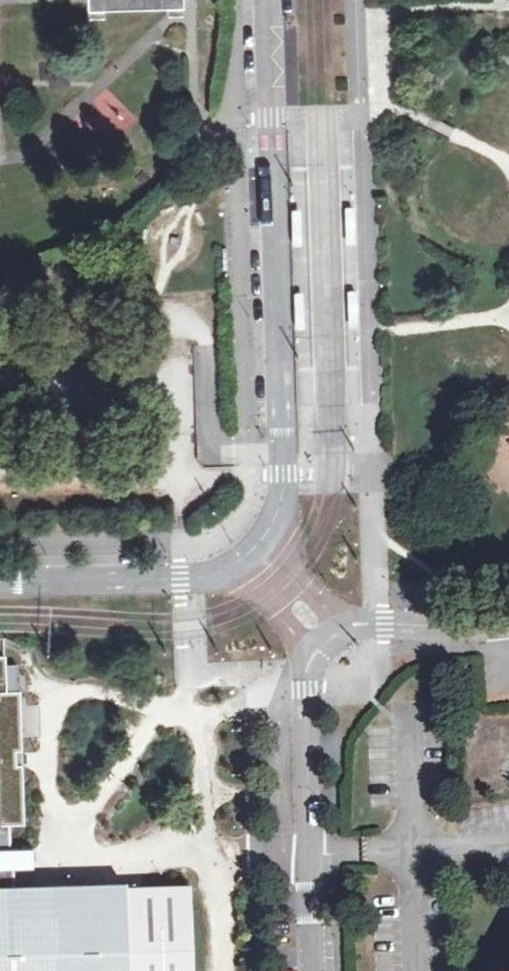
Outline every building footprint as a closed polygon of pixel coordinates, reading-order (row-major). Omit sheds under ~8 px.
[(106,88),(91,103),(105,117),(97,124),(114,142),(137,119),(106,88)] [(290,209),(291,249),(300,249),(299,209),(290,209)] [(301,293),(292,293),(294,331),(303,330),(301,293)] [(15,894),(14,869),(11,869),(9,828),(25,827),(23,768),(17,768),(17,755),(23,755),(21,694),(7,694),(6,659),(0,659),(0,895),(15,894)] [(190,889),(15,894),(0,895),(0,970),(192,970),(190,889)]
